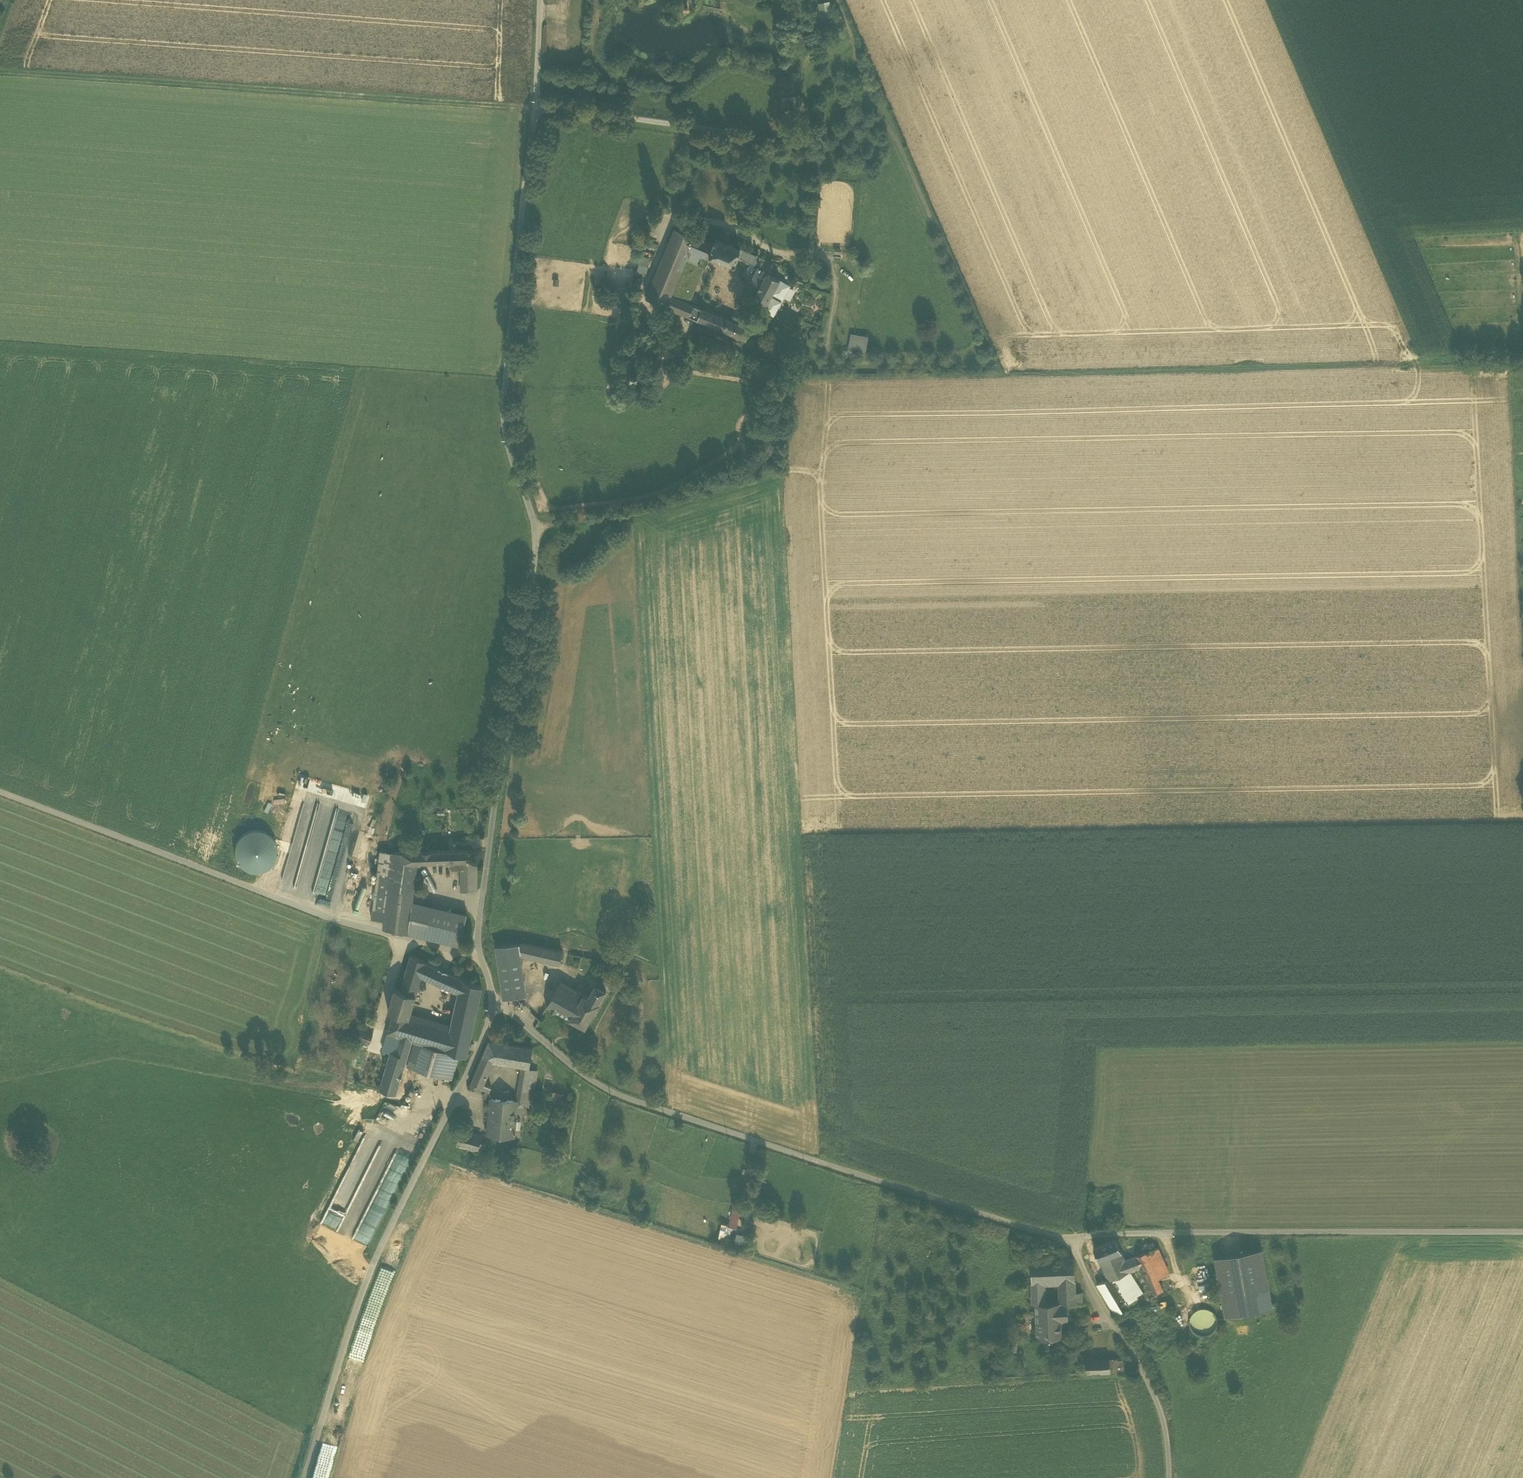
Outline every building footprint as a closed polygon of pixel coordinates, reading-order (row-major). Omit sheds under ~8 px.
[(819,13),(830,12),(830,0),(819,1),(819,13)] [(709,258),(711,254),(711,253),(714,244),(676,228),(647,298),(700,320),(705,309),(689,302),(708,258),(709,258)] [(734,263),(737,256),(740,249),(716,238),(714,244),(711,253),(711,254),(734,263)] [(773,262),(740,249),(737,256),(750,264),(746,271),(753,275),(751,279),(749,278),(747,282),(749,283),(744,292),(753,297),(767,272),(768,272),(771,265),(773,266),(773,264),(772,264),(773,262)] [(764,304),(766,305),(767,304),(766,304),(771,296),(772,293),(779,280),(780,280),(780,279),(768,272),(767,272),(753,297),(763,303),(764,304)] [(790,285),(780,280),(779,280),(772,293),(782,298),(790,285)] [(781,301),(771,296),(766,304),(767,304),(766,305),(764,304),(763,303),(761,308),(766,311),(773,315),(781,301)] [(700,320),(746,340),(751,329),(752,328),(751,328),(705,309),(700,320)] [(869,336),(851,333),(848,347),(848,350),(866,354),(867,347),(869,336)] [(628,384),(633,385),(643,378),(645,372),(632,368),(628,384)] [(261,830),(253,829),(245,832),(239,838),(235,845),(235,853),(237,861),(243,867),(250,871),(259,871),(266,869),(273,863),(276,856),(277,848),(274,840),(269,834),(261,830)] [(368,839),(353,835),(340,888),(356,891),(368,839)] [(461,860),(461,863),(468,862),(468,859),(469,859),(469,858),(469,857),(468,856),(468,849),(432,850),(431,850),(423,850),(422,850),(419,850),(417,861),(450,860),(461,860)] [(419,850),(393,851),(381,850),(374,909),(386,910),(385,920),(384,928),(408,933),(412,900),(417,861),(419,850)] [(461,860),(450,860),(450,867),(452,869),(461,869),(461,863),(461,860)] [(461,869),(461,891),(477,891),(477,861),(468,862),(461,863),(461,869)] [(408,933),(460,945),(467,913),(412,900),(408,933)] [(386,910),(374,909),(373,909),(371,918),(385,920),(386,910)] [(525,943),(519,944),(521,955),(560,964),(562,952),(525,943)] [(521,956),(521,955),(519,944),(496,946),(503,998),(517,996),(527,995),(524,977),(524,976),(523,971),(522,962),(521,957),(521,956)] [(439,968),(426,962),(426,961),(425,961),(412,955),(411,955),(411,956),(401,989),(400,990),(416,994),(421,976),(434,982),(439,969),(440,969),(440,968),(439,967),(439,968),(439,967),(439,968)] [(446,971),(440,968),(440,969),(439,969),(434,982),(441,985),(446,972),(446,971)] [(458,992),(450,1028),(409,1016),(403,1038),(388,1033),(383,1050),(390,1052),(379,1090),(396,1095),(412,1041),(415,1041),(407,1066),(450,1079),(457,1054),(467,1057),(472,1035),(482,987),(461,978),(461,977),(460,978),(448,972),(448,971),(447,971),(446,971),(446,972),(441,985),(458,992)] [(588,997),(583,994),(561,981),(546,1007),(547,1007),(554,1011),(555,1010),(570,1018),(585,1027),(606,990),(595,984),(588,997)] [(388,1033),(403,1038),(409,1016),(416,994),(400,990),(396,988),(395,988),(395,989),(389,1010),(388,1010),(388,1011),(389,1011),(394,1012),(393,1013),(394,1013),(388,1032),(387,1033),(388,1033)] [(358,1040),(370,1044),(373,1035),(353,1028),(351,1037),(358,1040)] [(524,1103),(525,1098),(529,1069),(533,1048),(489,1041),(470,1085),(481,1089),(488,1092),(489,1092),(491,1088),(483,1085),(493,1062),(522,1067),(516,1101),(517,1101),(517,1102),(519,1103),(524,1103)] [(538,1071),(529,1069),(525,1098),(530,1102),(532,1104),(538,1071)] [(488,1133),(514,1135),(515,1120),(520,1120),(520,1118),(515,1118),(516,1107),(517,1102),(517,1101),(516,1101),(491,1099),(491,1100),(488,1133)] [(456,1145),(477,1150),(480,1136),(460,1130),(456,1145)] [(739,1226),(741,1205),(732,1204),(730,1225),(739,1226)] [(737,1231),(735,1240),(746,1242),(747,1233),(737,1231)] [(1093,1246),(1099,1258),(1120,1249),(1115,1237),(1093,1246)] [(1146,1251),(1157,1277),(1168,1272),(1157,1247),(1146,1251)] [(1214,1256),(1225,1315),(1272,1307),(1262,1248),(1214,1256)] [(1130,1270),(1139,1266),(1136,1254),(1125,1259),(1120,1249),(1099,1258),(1108,1279),(1108,1280),(1113,1278),(1130,1270)] [(1139,1266),(1145,1280),(1158,1277),(1157,1277),(1146,1251),(1136,1254),(1139,1266)] [(1045,1282),(1060,1281),(1075,1281),(1074,1260),(1072,1257),(1060,1257),(1042,1258),(1030,1259),(1031,1283),(1045,1282)] [(1130,1270),(1113,1278),(1127,1301),(1128,1303),(1138,1297),(1137,1295),(1144,1291),(1130,1270)] [(1160,1283),(1158,1277),(1145,1280),(1149,1288),(1151,1287),(1160,1284),(1160,1283)] [(1127,1301),(1113,1278),(1108,1280),(1108,1279),(1097,1284),(1116,1314),(1121,1311),(1130,1305),(1128,1303),(1127,1301)] [(1060,1281),(1061,1291),(1076,1291),(1075,1288),(1075,1281),(1060,1281)] [(1046,1303),(1045,1282),(1031,1283),(1032,1303),(1035,1303),(1046,1303)] [(1151,1287),(1149,1288),(1151,1293),(1163,1289),(1160,1283),(1160,1284),(1151,1287)] [(1076,1291),(1061,1291),(1062,1302),(1067,1302),(1076,1301),(1076,1291)] [(1035,1303),(1037,1338),(1061,1337),(1061,1321),(1068,1321),(1067,1302),(1062,1302),(1046,1303),(1035,1303)] [(1207,1336),(1209,1335),(1213,1333),(1217,1327),(1218,1321),(1217,1317),(1215,1313),(1210,1309),(1205,1308),(1200,1308),(1194,1311),(1191,1315),(1189,1321),(1190,1326),(1192,1331),(1197,1335),(1202,1336),(1207,1336)] [(985,1329),(985,1338),(1006,1337),(1006,1328),(985,1329)] [(1085,1359),(1086,1373),(1126,1371),(1126,1357),(1085,1359)]
